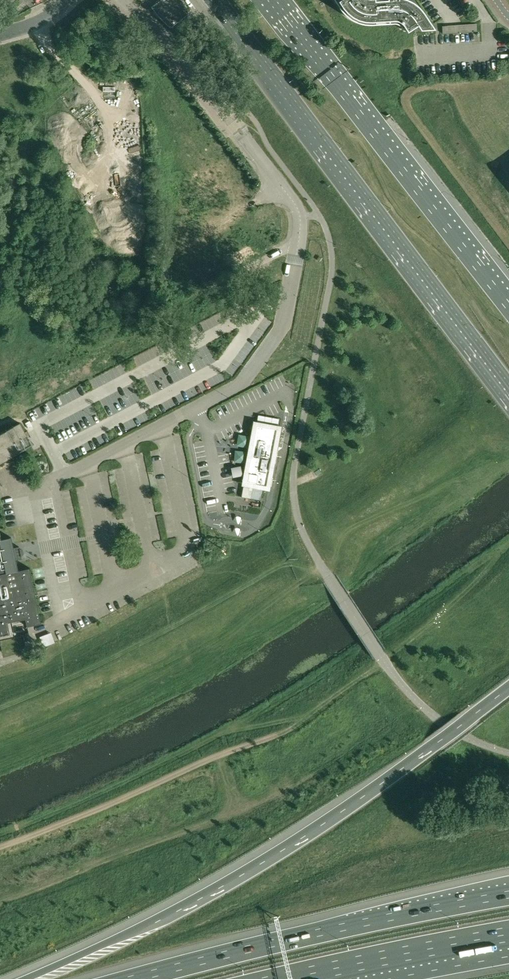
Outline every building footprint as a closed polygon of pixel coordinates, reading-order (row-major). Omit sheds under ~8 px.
[(151,7),(158,16),(170,28),(188,14),(189,13),(186,5),(181,0),(160,0),(151,7)] [(339,9),(340,11),(342,12),(344,14),(345,16),(347,17),(349,18),(351,19),(354,20),(356,21),(358,22),(360,23),(363,23),(365,23),(367,23),(370,23),(376,23),(376,22),(374,22),(374,21),(387,20),(387,21),(385,21),(385,22),(391,22),(392,22),(393,22),(394,22),(395,23),(397,23),(398,24),(398,25),(399,26),(400,27),(401,29),(402,28),(401,27),(402,26),(405,31),(413,26),(415,24),(418,29),(432,28),(421,10),(419,8),(418,6),(416,5),(414,3),(412,2),(410,0),(409,0),(333,0),(339,9)] [(238,187),(241,194),(243,193),(247,203),(257,199),(250,182),(238,187)] [(185,237),(201,231),(198,226),(183,232),(185,237)] [(190,415),(181,420),(184,426),(193,421),(190,415)] [(10,457),(32,445),(25,432),(20,422),(0,433),(0,463),(10,457)] [(246,483),(267,487),(276,435),(255,431),(246,483)] [(242,497),(261,501),(263,490),(244,486),(242,497)] [(15,637),(12,621),(25,619),(27,626),(41,623),(39,614),(30,568),(20,570),(18,562),(18,559),(23,558),(22,553),(21,546),(15,548),(13,537),(0,540),(0,539),(1,539),(0,536),(0,535),(0,640),(15,637)] [(55,634),(47,638),(51,648),(60,644),(55,634)] [(508,885),(508,874),(496,876),(497,884),(502,883),(503,886),(508,885)] [(121,978),(133,977),(133,970),(121,971),(121,978)]
